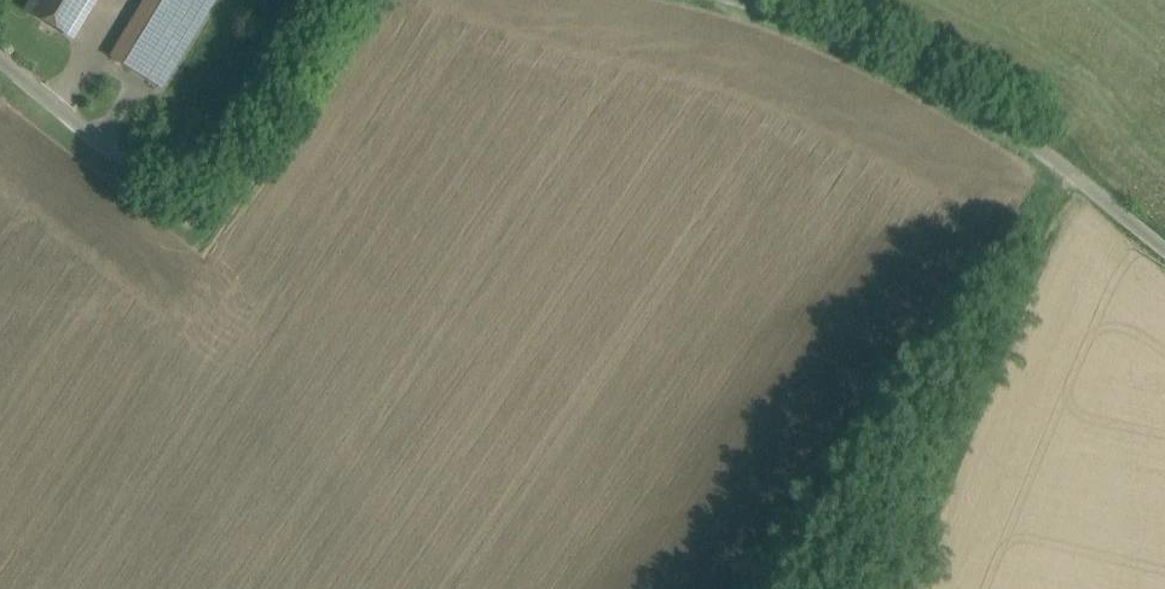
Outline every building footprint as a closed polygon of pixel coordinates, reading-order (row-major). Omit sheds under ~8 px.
[(30,9),(74,36),(95,0),(35,0),(30,9)] [(164,0),(148,0),(112,58),(135,72),(174,7),(164,0)]
